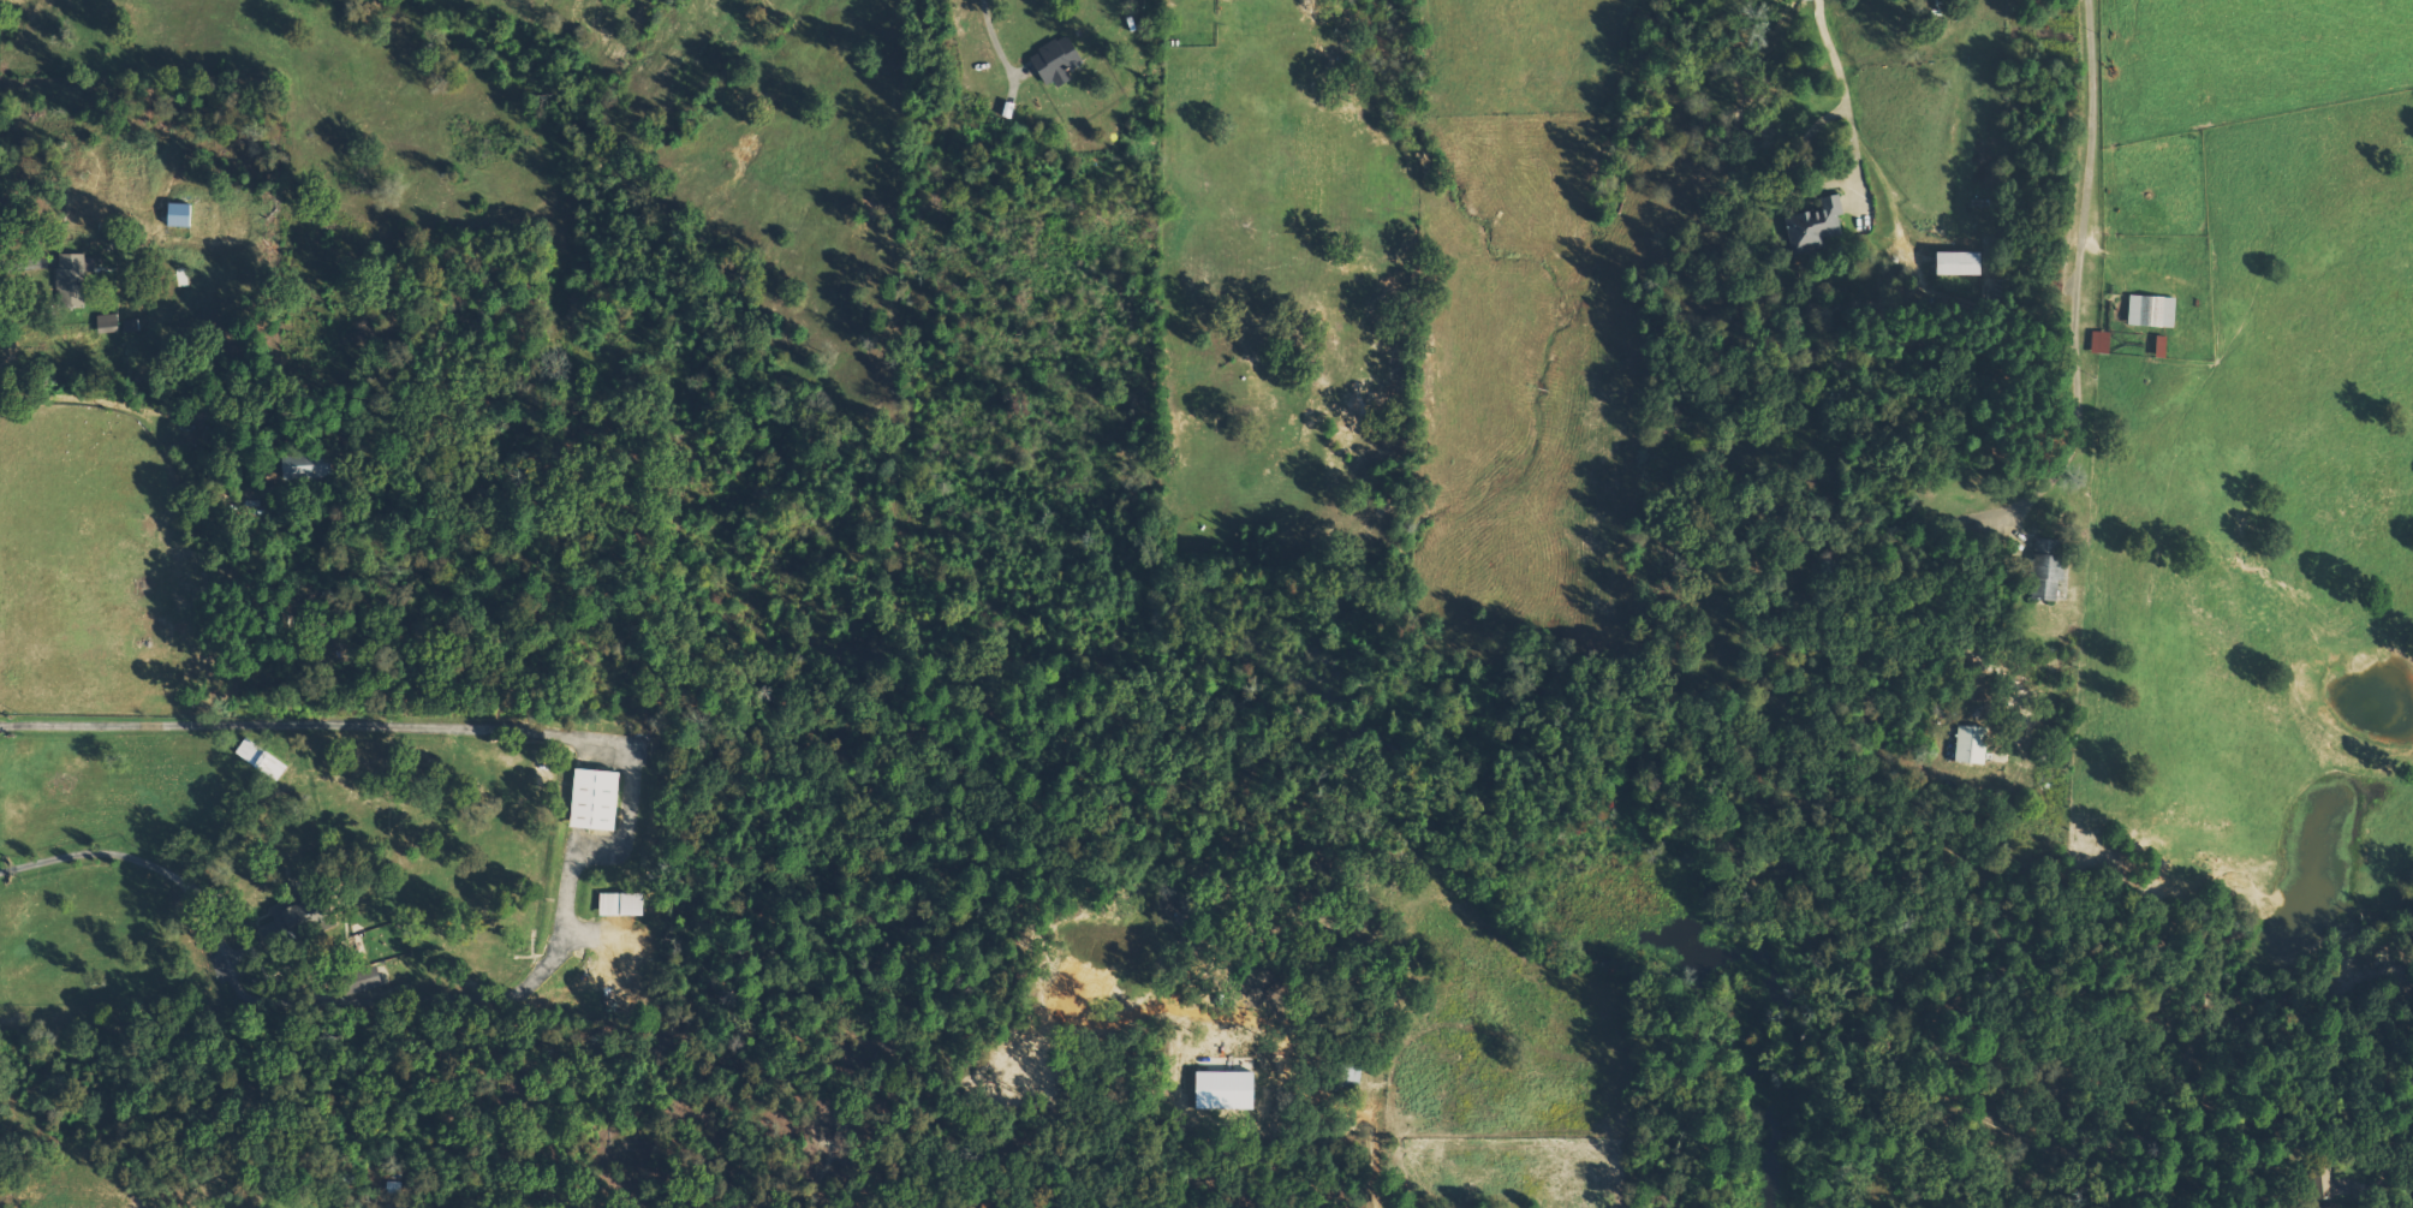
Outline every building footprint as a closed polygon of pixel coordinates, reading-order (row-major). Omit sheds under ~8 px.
[(1025,54),(1041,89),(1062,79),(1060,73),(1079,64),(1065,36),(1025,54)] [(1841,240),(1836,216),(1841,214),(1836,194),(1818,198),(1821,209),(1781,218),(1788,251),(1841,240)] [(162,226),(190,227),(190,204),(163,204),(162,226)] [(1975,253),(1930,253),(1930,276),(1976,275),(1975,253)] [(92,272),(92,255),(54,255),(55,308),(71,308),(71,287),(81,287),(80,273),(92,272)] [(2173,298),(2127,296),(2125,326),(2171,328),(2173,298)] [(93,317),(96,334),(116,331),(114,313),(93,317)] [(138,319),(119,320),(120,332),(138,331),(138,319)] [(2108,332),(2091,332),(2090,353),(2107,354),(2108,332)] [(277,478),(318,480),(319,458),(278,457),(277,478)] [(2028,600),(2053,601),(2054,581),(2060,581),(2061,557),(2052,557),(2053,540),(2030,539),(2028,600)] [(1983,728),(1953,727),(1952,764),(1982,764),(1983,728)] [(284,766),(240,740),(230,756),(275,782),(284,766)] [(619,773),(569,770),(565,829),(614,831),(615,817),(611,817),(612,801),(618,801),(619,773)] [(638,895),(596,894),(596,916),(637,917),(638,895)] [(348,995),(388,982),(381,962),(342,975),(348,995)] [(1249,1073),(1191,1072),(1190,1111),(1248,1111),(1249,1073)]
